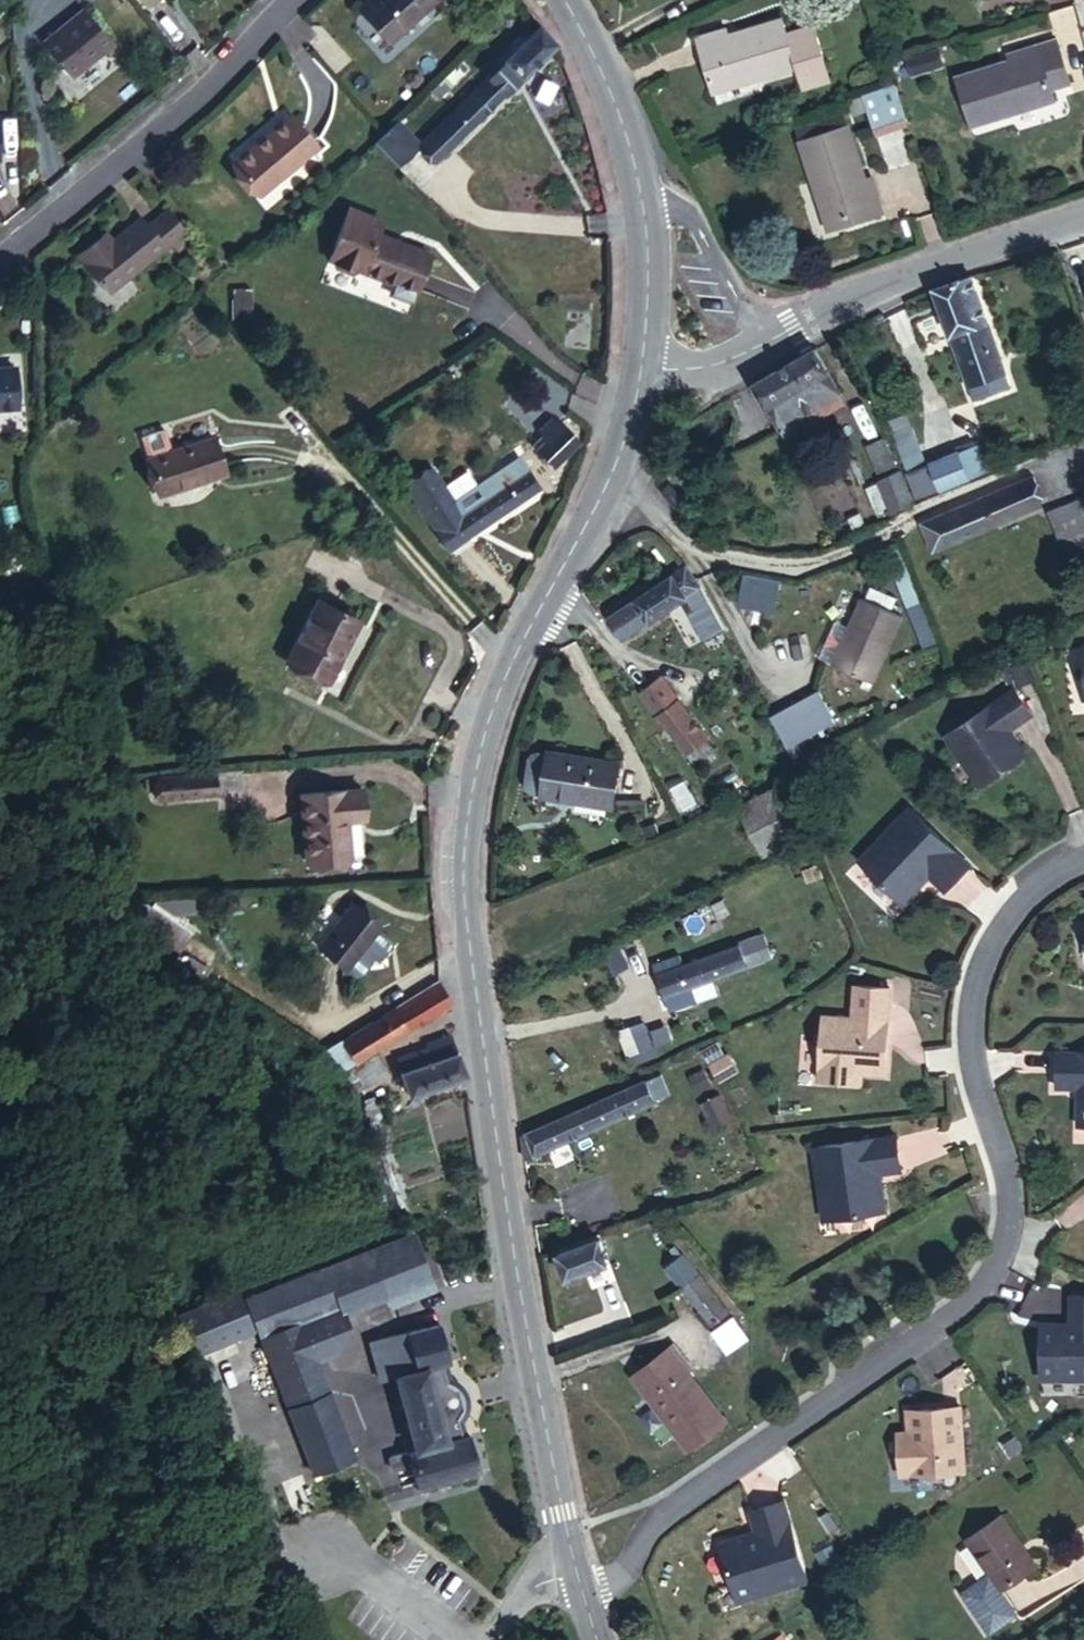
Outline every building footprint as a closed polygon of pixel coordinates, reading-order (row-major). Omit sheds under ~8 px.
[(370,20),(399,56),(447,15),(435,0),(394,0),(370,20)] [(519,12),(403,140),(417,153),(538,30),(519,12)] [(538,30),(417,153),(435,170),(556,47),(543,25),(538,30)] [(792,50),(789,37),(788,31),(736,44),(731,26),(699,35),(712,87),(795,64),(792,50)] [(817,29),(789,37),(792,50),(820,43),(817,29)] [(81,35),(36,71),(66,108),(110,72),(81,35)] [(820,43),(792,50),(795,64),(801,87),(829,80),(820,43)] [(1059,45),(1039,52),(1055,93),(1075,87),(1059,45)] [(1055,93),(1039,52),(1007,64),(1012,78),(967,95),(982,133),(1059,104),(1055,93)] [(891,104),(842,125),(858,165),(906,144),(891,104)] [(290,115),(235,162),(261,195),(317,147),(290,115)] [(394,130),(374,150),(394,176),(417,153),(403,140),(394,130)] [(872,197),(858,165),(818,179),(843,245),(906,221),(893,189),(872,197)] [(342,215),(328,267),(332,268),(335,274),(352,278),(358,274),(397,285),(394,295),(418,301),(430,252),(372,236),(376,223),(342,215)] [(136,249),(111,271),(97,283),(88,272),(72,286),(105,325),(161,279),(136,249)] [(97,283),(111,271),(101,260),(88,272),(97,283)] [(972,277),(931,295),(964,377),(1018,356),(1003,316),(989,320),(972,277)] [(811,356),(755,394),(785,438),(841,400),(811,356)] [(0,364),(0,403),(22,402),(18,362),(0,364)] [(564,426),(538,446),(551,463),(576,444),(564,426)] [(158,498),(226,478),(213,437),(147,455),(158,498)] [(865,447),(877,474),(897,465),(885,438),(865,447)] [(974,442),(906,471),(917,496),(985,466),(974,442)] [(405,485),(419,509),(447,492),(432,468),(405,485)] [(442,525),(456,545),(540,491),(527,471),(508,483),(502,474),(455,505),(461,515),(442,525)] [(941,557),(985,535),(1042,504),(1028,476),(926,529),(941,557)] [(888,481),(870,490),(885,522),(904,514),(888,481)] [(447,492),(419,509),(446,553),(456,545),(442,525),(461,515),(455,505),(447,492)] [(1063,548),(1083,540),(1083,502),(1082,497),(1048,510),(1063,548)] [(866,508),(841,519),(848,535),(873,525),(866,508)] [(702,577),(690,559),(601,619),(616,640),(679,598),(687,610),(682,614),(700,640),(721,626),(700,579),(702,577)] [(747,574),(739,605),(775,614),(783,583),(747,574)] [(904,614),(863,599),(838,668),(879,682),(904,614)] [(322,633),(287,693),(326,715),(359,655),(322,633)] [(1062,650),(1063,658),(1083,655),(1083,647),(1062,650)] [(1063,658),(1071,712),(1083,710),(1083,655),(1063,658)] [(654,663),(630,680),(648,704),(672,687),(654,663)] [(1014,674),(996,683),(1003,698),(1021,690),(1014,674)] [(648,704),(685,754),(709,737),(672,687),(648,704)] [(1020,729),(1001,704),(934,754),(970,803),(1011,773),(993,749),(1020,729)] [(823,725),(778,756),(791,787),(841,752),(823,725)] [(998,746),(993,749),(1011,773),(1015,769),(998,746)] [(614,758),(541,762),(541,765),(533,765),(526,768),(524,775),(525,800),(528,806),(535,809),(544,808),(544,811),(617,807),(614,758)] [(179,791),(150,791),(150,812),(178,813),(179,791)] [(206,791),(179,791),(178,813),(206,813),(206,791)] [(360,792),(298,799),(305,856),(346,850),(342,823),(363,821),(360,792)] [(802,809),(752,836),(771,887),(824,865),(815,837),(802,809)] [(892,813),(867,843),(875,850),(852,876),(891,911),(916,882),(935,899),(957,872),(892,813)] [(875,850),(867,843),(845,869),(852,876),(875,850)] [(349,904),(312,953),(357,986),(363,985),(378,963),(377,960),(388,958),(397,945),(396,939),(383,930),(384,928),(349,904)] [(1071,930),(1078,977),(1083,976),(1083,928),(1071,930)] [(659,984),(674,1027),(701,1019),(696,1004),(777,976),(769,953),(744,961),(745,964),(688,984),(685,975),(659,984)] [(334,1060),(342,1076),(345,1083),(442,1031),(432,1007),(334,1060)] [(892,1021),(828,1017),(824,1082),(859,1084),(860,1073),(889,1075),(892,1021)] [(646,1026),(622,1033),(630,1057),(654,1049),(646,1026)] [(402,1116),(460,1105),(452,1059),(428,1064),(428,1068),(397,1073),(400,1091),(398,1091),(402,1116)] [(1053,1064),(1054,1095),(1076,1093),(1076,1134),(1083,1133),(1083,1062),(1053,1064)] [(377,1070),(353,1083),(363,1102),(387,1089),(377,1070)] [(707,1071),(693,1077),(699,1091),(713,1085),(707,1071)] [(860,1073),(859,1084),(867,1084),(868,1074),(860,1073)] [(656,1080),(525,1136),(527,1159),(664,1100),(656,1080)] [(815,1152),(819,1191),(833,1189),(837,1220),(886,1213),(880,1176),(910,1171),(905,1138),(815,1152)] [(833,1189),(819,1191),(823,1222),(837,1220),(833,1189)] [(419,1234),(373,1250),(391,1295),(395,1305),(440,1287),(419,1234)] [(604,1243),(562,1260),(570,1284),(612,1268),(604,1243)] [(344,1304),(347,1312),(391,1295),(373,1250),(329,1266),(344,1304)] [(664,1269),(681,1287),(698,1274),(681,1255),(664,1269)] [(261,1336),(302,1320),(344,1304),(329,1266),(247,1298),(261,1336)] [(698,1274),(681,1287),(713,1323),(732,1309),(698,1274)] [(184,1313),(201,1357),(253,1337),(237,1292),(184,1313)] [(302,1320),(317,1364),(340,1355),(354,1327),(347,1312),(344,1304),(302,1320)] [(1034,1339),(1035,1390),(1083,1390),(1083,1305),(1064,1306),(1065,1339),(1034,1339)] [(261,1336),(289,1411),(331,1396),(317,1364),(302,1320),(261,1336)] [(409,1443),(395,1446),(401,1468),(414,1467),(419,1487),(477,1472),(468,1431),(449,1436),(434,1372),(451,1367),(443,1329),(369,1348),(378,1387),(396,1382),(409,1443)] [(677,1346),(642,1376),(701,1446),(730,1422),(690,1371),(695,1367),(677,1346)] [(910,1424),(910,1441),(913,1454),(895,1455),(897,1489),(969,1487),(965,1421),(910,1424)] [(913,1454),(910,1441),(895,1442),(895,1455),(913,1454)] [(401,1468),(395,1446),(374,1451),(380,1473),(401,1468)] [(722,1545),(735,1594),(765,1586),(766,1599),(808,1588),(786,1501),(750,1511),(757,1536),(722,1545)] [(1036,1564),(1004,1519),(969,1543),(990,1573),(962,1592),(987,1629),(1015,1609),(1000,1588),(1036,1564)] [(765,1586),(735,1594),(737,1606),(766,1599),(765,1586)]
